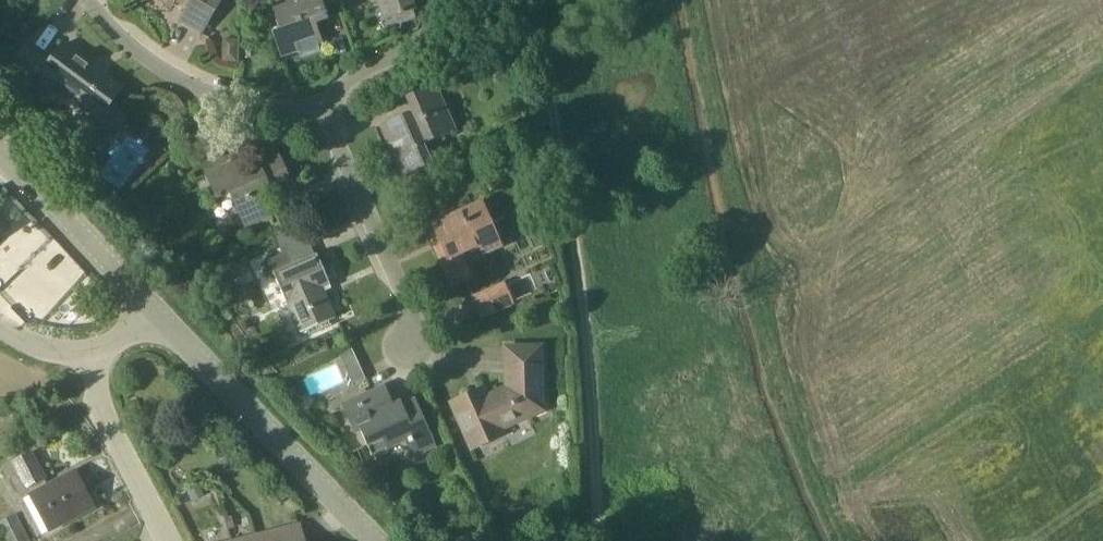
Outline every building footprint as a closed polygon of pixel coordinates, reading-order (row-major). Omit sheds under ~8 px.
[(189,5),(187,9),(179,22),(204,37),(205,36),(203,35),(223,0),(181,0),(189,5)] [(272,31),(281,58),(299,51),(301,57),(320,50),(319,45),(323,43),(316,23),(329,19),(325,8),(324,4),(334,0),(289,0),(290,2),(289,4),(273,9),(280,29),(272,31)] [(386,21),(415,11),(411,0),(379,0),(386,21)] [(247,38),(247,29),(242,29),(242,43),(254,44),(254,38),(247,38)] [(238,41),(225,41),(224,61),(237,62),(238,41)] [(0,43),(0,70),(13,51),(0,43)] [(122,88),(63,45),(49,64),(27,48),(14,65),(11,69),(48,96),(57,84),(72,95),(98,114),(94,120),(115,135),(127,118),(109,105),(122,88)] [(435,85),(407,97),(414,112),(382,126),(404,177),(432,165),(423,145),(456,131),(435,85)] [(294,185),(280,154),(246,169),(242,159),(206,175),(217,201),(222,199),(221,196),(230,192),(245,228),(270,217),(264,198),(294,185)] [(482,203),(433,225),(443,246),(436,249),(453,287),(471,278),(460,253),(479,245),(484,257),(502,249),(482,203)] [(8,226),(0,217),(0,234),(8,226)] [(318,255),(295,265),(289,252),(264,263),(270,278),(275,276),(287,304),(289,303),(302,333),(307,331),(309,336),(332,326),(330,321),(336,319),(321,285),(329,282),(330,285),(331,285),(318,255)] [(204,274),(198,261),(187,267),(193,279),(204,274)] [(227,271),(215,276),(220,287),(232,282),(227,271)] [(504,282),(472,296),(483,320),(515,306),(504,282)] [(487,388),(452,403),(473,449),(504,435),(502,429),(543,411),(542,347),(507,348),(508,388),(491,396),(487,388)] [(340,355),(344,365),(357,359),(352,350),(340,355)] [(368,394),(368,393),(348,402),(373,456),(410,440),(417,455),(436,446),(420,408),(407,413),(401,401),(394,404),(386,387),(368,394)] [(95,508),(76,472),(48,486),(44,479),(46,479),(32,453),(14,463),(19,472),(11,476),(10,484),(14,491),(23,498),(31,494),(50,531),(95,508)] [(203,496),(198,483),(184,490),(189,502),(203,496)] [(0,522),(0,524),(9,540),(28,540),(15,515),(0,522)] [(235,528),(232,516),(225,518),(229,530),(235,528)] [(265,540),(308,540),(304,524),(263,534),(265,540)]
